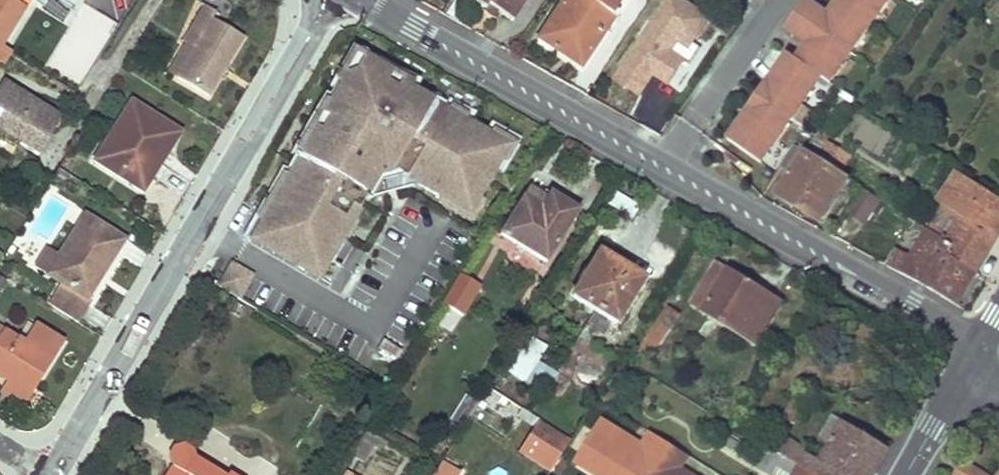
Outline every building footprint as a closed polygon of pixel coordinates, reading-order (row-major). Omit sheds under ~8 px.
[(24,10),(15,4),(18,0),(0,0),(0,50),(24,10)] [(75,8),(80,0),(61,0),(75,8)] [(486,11),(488,6),(512,21),(525,0),(470,0),(486,11)] [(540,39),(580,67),(610,21),(617,25),(621,18),(614,13),(622,0),(565,0),(540,39)] [(614,76),(642,96),(655,76),(668,85),(686,57),(674,50),(678,41),(690,48),(713,16),(688,0),(662,0),(614,76)] [(825,16),(833,21),(843,5),(836,0),(825,16)] [(869,23),(886,0),(847,0),(843,5),(869,23)] [(796,17),(848,53),(869,23),(843,5),(833,21),(825,16),(807,2),(796,17)] [(184,45),(166,73),(209,98),(244,39),(212,20),(216,13),(203,6),(181,43),(184,45)] [(802,66),(827,83),(848,53),(796,17),(786,31),(806,45),(812,50),(802,66)] [(812,50),(806,45),(796,62),(802,66),(812,50)] [(2,65),(8,55),(0,50),(0,64),(2,65)] [(354,76),(363,60),(352,54),(335,85),(339,87),(344,78),(354,76)] [(791,61),(786,58),(780,67),(778,70),(782,74),(791,61)] [(269,198),(245,240),(317,282),(341,240),(334,236),(343,221),(350,225),(351,222),(364,200),(366,196),(360,192),(369,176),(376,180),(397,174),(400,168),(419,179),(415,185),(440,200),(457,210),(461,202),(472,199),(476,202),(499,162),(495,147),(497,143),(488,137),(463,123),(460,127),(450,121),(453,117),(445,113),(410,92),(399,86),(395,93),(384,86),(390,75),(363,60),(354,76),(344,78),(339,87),(329,105),(322,117),(328,120),(312,148),(306,144),(296,161),(287,178),(282,186),(287,189),(278,204),(269,198)] [(789,121),(817,81),(791,61),(782,74),(778,70),(768,84),(775,89),(765,104),(789,121)] [(412,89),(390,75),(384,86),(395,93),(399,86),(410,92),(412,89)] [(38,156),(61,120),(3,84),(0,88),(0,133),(38,156)] [(775,89),(768,84),(757,99),(765,104),(775,89)] [(757,99),(749,111),(757,116),(765,104),(757,99)] [(181,133),(131,102),(93,162),(143,193),(181,133)] [(312,148),(328,120),(322,117),(329,105),(325,102),(292,158),(296,161),(306,144),(312,148)] [(746,117),(778,136),(789,121),(765,104),(757,116),(749,111),(746,117)] [(465,119),(448,109),(445,113),(453,117),(450,121),(460,127),(463,123),(465,119)] [(733,146),(758,164),(778,136),(746,117),(737,128),(742,132),(733,146)] [(742,132),(737,128),(735,132),(728,142),(733,146),(742,132)] [(503,164),(513,147),(490,134),(488,137),(497,143),(495,147),(499,162),(503,164)] [(808,153),(842,176),(852,160),(817,138),(808,153)] [(808,153),(805,152),(777,197),(821,225),(846,179),(842,176),(808,153)] [(364,200),(368,202),(370,199),(409,189),(412,190),(415,185),(419,179),(400,168),(397,174),(376,180),(369,176),(360,192),(366,196),(364,200)] [(278,204),(287,189),(282,186),(287,178),(282,175),(269,198),(278,204)] [(968,179),(946,210),(952,214),(948,220),(958,227),(947,241),(953,246),(948,255),(976,275),(998,234),(998,199),(968,179)] [(545,263),(577,213),(533,185),(501,237),(545,263)] [(880,206),(858,193),(846,214),(867,227),(880,206)] [(469,223),(480,204),(476,202),(472,199),(461,202),(457,210),(440,200),(437,204),(469,223)] [(60,285),(46,304),(77,324),(90,303),(86,301),(123,241),(83,216),(59,257),(44,247),(30,268),(60,285)] [(947,241),(908,218),(890,251),(875,242),(866,256),(887,268),(903,278),(926,291),(948,255),(953,246),(947,241)] [(332,265),(355,225),(351,222),(350,225),(343,221),(334,236),(341,240),(317,282),(329,289),(340,269),(332,265)] [(701,286),(715,262),(701,253),(686,277),(701,286)] [(976,275),(948,255),(926,291),(957,308),(976,275)] [(641,281),(600,256),(574,299),(615,324),(641,281)] [(756,345),(782,302),(715,262),(701,286),(690,305),(756,345)] [(252,280),(232,269),(219,290),(239,303),(252,280)] [(443,306),(464,318),(477,295),(492,304),(495,298),(460,277),(443,306)] [(664,308),(657,320),(670,327),(677,316),(664,308)] [(650,362),(670,327),(657,320),(637,354),(650,362)] [(62,343),(35,326),(23,344),(0,329),(0,378),(8,382),(5,387),(15,394),(20,385),(32,391),(62,343)] [(523,381),(543,347),(526,338),(505,371),(523,381)] [(32,391),(20,385),(15,394),(5,387),(0,395),(0,398),(20,409),(32,391)] [(794,424),(809,397),(792,387),(786,396),(793,401),(783,418),(794,424)] [(451,422),(465,428),(475,405),(461,399),(451,422)] [(888,450),(832,417),(818,439),(830,447),(820,462),(787,442),(778,457),(809,474),(873,474),(888,450)] [(554,468),(572,438),(542,420),(524,450),(554,468)] [(652,433),(644,446),(603,421),(580,459),(605,474),(690,474),(680,469),(688,456),(652,433)] [(380,436),(367,430),(354,451),(364,456),(371,442),(375,445),(380,436)] [(191,457),(189,448),(181,445),(171,447),(167,454),(171,469),(167,474),(219,474),(191,457)] [(767,449),(757,468),(769,474),(809,474),(778,457),(767,449)] [(580,459),(577,464),(595,474),(605,474),(580,459)] [(961,461),(952,474),(985,474),(961,461)]
